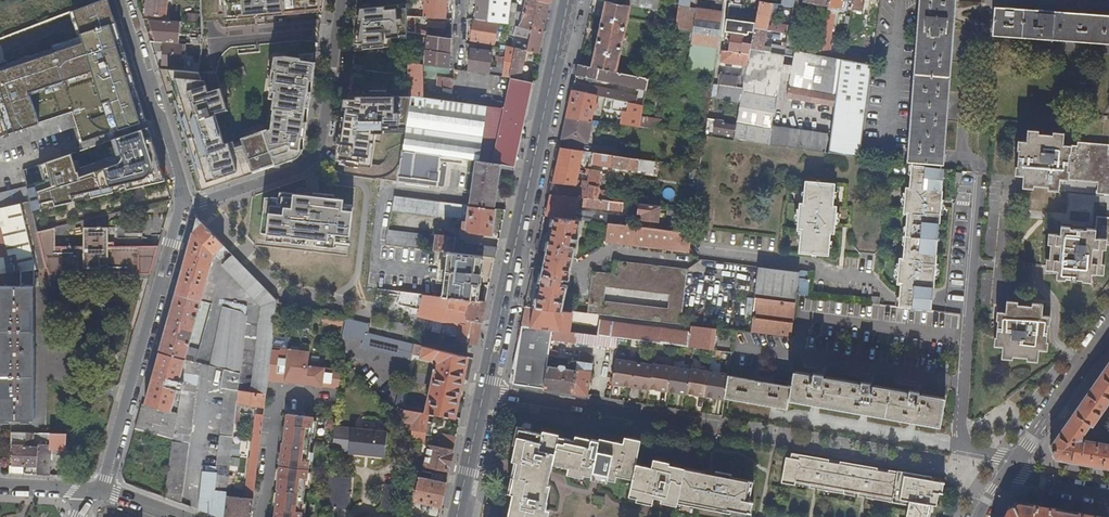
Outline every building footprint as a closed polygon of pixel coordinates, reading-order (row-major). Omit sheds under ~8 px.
[(0,65),(0,120),(5,135),(73,113),(84,149),(113,139),(149,127),(110,0),(101,0),(74,10),(82,38),(0,65)] [(146,15),(165,17),(167,0),(147,0),(146,15)] [(222,5),(223,5),(225,20),(234,19),(233,16),(246,15),(246,18),(276,15),(276,12),(284,11),(285,14),(306,13),(307,9),(323,8),(324,0),(221,0),(222,5)] [(425,18),(446,19),(447,0),(426,0),(425,18)] [(476,19),(489,21),(491,0),(478,0),(476,19)] [(509,24),(511,10),(512,0),(491,0),(489,21),(509,24)] [(544,32),(550,3),(538,0),(526,0),(523,13),(520,27),(544,32)] [(659,12),(660,0),(630,0),(629,6),(631,6),(659,12)] [(676,29),(689,31),(694,31),(692,42),(688,70),(714,73),(723,13),(696,9),(690,8),(691,0),(680,0),(679,3),(676,29)] [(696,9),(698,0),(691,0),(690,8),(696,9)] [(828,6),(820,55),(829,57),(830,52),(831,45),(830,44),(836,7),(844,8),(845,0),(829,0),(828,6)] [(852,2),(851,9),(862,10),(864,0),(853,0),(852,2)] [(908,162),(944,165),(956,0),(919,0),(908,162)] [(592,67),(616,72),(631,6),(629,6),(607,1),(592,67)] [(755,28),(767,30),(772,4),(760,1),(756,23),(755,28)] [(730,4),(728,17),(740,18),(742,6),(730,4)] [(993,33),(1037,37),(1037,39),(1081,43),(1082,40),(1108,42),(1108,18),(1080,16),(1079,20),(1076,20),(1076,16),(1047,14),(1047,18),(1044,17),(1044,13),(1040,13),(1040,11),(1033,10),(1032,13),(1015,11),(1015,4),(1007,4),(1006,8),(1006,11),(995,10),(993,33)] [(407,10),(407,8),(400,8),(399,5),(361,8),(355,50),(393,46),(392,37),(398,37),(398,36),(407,35),(407,33),(407,17),(407,10)] [(511,10),(509,24),(516,26),(520,27),(523,13),(511,10)] [(1040,11),(1040,13),(1044,13),(1044,17),(1047,18),(1047,14),(1076,16),(1076,20),(1079,20),(1080,16),(1108,18),(1108,16),(1040,11)] [(187,13),(187,21),(198,21),(198,13),(187,13)] [(407,17),(407,33),(428,35),(444,37),(444,33),(445,24),(427,22),(427,31),(416,30),(415,17),(407,17)] [(149,19),(156,42),(180,44),(180,22),(149,19)] [(476,19),(475,19),(471,40),(494,44),(497,27),(509,28),(509,24),(489,21),(476,19)] [(728,19),(727,27),(740,29),(741,26),(755,28),(756,23),(728,19)] [(774,32),(785,34),(786,26),(775,24),(774,32)] [(527,51),(539,54),(544,32),(520,27),(516,26),(514,36),(529,39),(527,48),(523,47),(523,50),(527,51)] [(751,50),(762,52),(767,30),(755,28),(754,32),(752,44),(751,50)] [(732,33),(729,52),(750,54),(751,50),(752,44),(746,43),(748,42),(749,35),(732,33)] [(410,34),(408,48),(419,49),(420,35),(410,34)] [(444,37),(428,35),(426,50),(450,54),(451,38),(444,37)] [(164,44),(162,65),(183,67),(184,62),(180,62),(181,59),(185,59),(186,46),(164,44)] [(503,76),(509,77),(515,48),(506,46),(506,49),(503,76)] [(770,53),(786,55),(786,52),(783,51),(784,48),(772,46),(770,53)] [(488,72),(488,74),(503,76),(506,49),(502,48),(501,53),(500,53),(499,57),(497,68),(489,67),(492,51),(471,48),(468,70),(488,72)] [(509,77),(511,78),(521,80),(527,51),(523,50),(515,48),(509,77)] [(419,64),(425,65),(449,68),(450,54),(426,50),(421,50),(419,64)] [(735,139),(778,146),(781,130),(777,129),(773,128),(781,81),(786,55),(770,53),(762,52),(751,50),(750,54),(748,66),(747,69),(746,76),(745,83),(743,88),(741,102),(737,127),(735,139)] [(723,51),(722,62),(728,63),(731,63),(748,66),(750,54),(729,52),(723,51)] [(828,153),(859,158),(870,78),(871,64),(832,57),(829,57),(820,55),(796,51),(795,53),(790,83),(790,87),(836,95),(834,106),(835,106),(833,121),(828,153)] [(785,82),(790,83),(795,53),(794,53),(794,57),(790,56),(786,55),(781,81),(785,82)] [(303,150),(315,63),(311,62),(311,54),(300,55),(299,58),(286,57),(276,57),(275,68),(274,68),(272,78),(271,78),(269,86),(270,86),(269,97),(274,98),(273,108),(274,108),(272,130),(268,132),(267,129),(242,138),(244,145),(235,147),(234,142),(225,144),(216,114),(228,110),(217,74),(158,68),(167,95),(172,93),(202,191),(295,159),(298,157),(300,155),(302,152),(303,150)] [(193,71),(203,72),(203,63),(195,62),(193,71)] [(408,63),(409,96),(412,96),(440,100),(441,95),(438,94),(438,93),(421,91),(420,70),(450,74),(451,68),(449,68),(425,65),(419,64),(408,63)] [(649,79),(648,79),(616,72),(592,67),(579,65),(576,76),(597,80),(597,77),(599,78),(638,85),(639,89),(637,98),(626,96),(622,93),(575,83),(573,91),(597,96),(636,104),(644,106),(644,102),(649,79)] [(720,75),(718,84),(720,85),(743,88),(745,83),(742,82),(738,82),(739,77),(720,75)] [(444,78),(442,100),(451,101),(453,89),(454,79),(444,78)] [(505,109),(520,110),(527,111),(533,82),(521,80),(511,78),(505,109)] [(728,101),(741,102),(743,88),(720,85),(718,98),(728,99),(728,101)] [(786,98),(834,106),(836,95),(790,87),(788,87),(786,98)] [(407,126),(412,96),(387,97),(387,91),(370,91),(370,96),(348,96),(340,159),(337,174),(358,177),(373,179),(374,179),(376,179),(379,179),(382,178),(384,178),(387,176),(389,175),(392,174),(394,172),(396,171),(397,168),(399,166),(400,164),(401,161),(401,159),(402,156),(402,153),(392,152),(391,155),(390,158),(389,160),(387,162),(385,164),(383,165),(380,166),(378,167),(375,167),(371,166),(376,133),(384,133),(384,127),(403,127),(407,128),(407,126)] [(596,103),(597,96),(573,91),(567,118),(591,121),(594,111),(597,111),(598,104),(596,103)] [(412,96),(407,126),(483,137),(487,106),(451,101),(442,100),(440,100),(412,96)] [(640,128),(661,130),(662,120),(653,118),(656,104),(645,102),(644,106),(640,128)] [(632,127),(640,128),(644,106),(636,104),(633,118),(632,123),(632,127)] [(487,106),(483,137),(513,141),(520,110),(505,109),(499,108),(487,106)] [(520,110),(513,141),(520,143),(527,111),(520,110)] [(73,113),(60,117),(44,122),(5,135),(0,137),(0,153),(77,127),(73,113)] [(567,118),(563,140),(588,143),(593,121),(591,121),(567,118)] [(734,140),(735,139),(737,127),(708,123),(706,137),(734,140)] [(406,133),(403,150),(443,156),(458,158),(477,161),(479,161),(483,137),(407,126),(407,128),(406,133)] [(149,127),(113,139),(119,156),(77,169),(72,153),(39,164),(45,180),(27,187),(31,201),(33,211),(165,180),(149,127)] [(778,146),(825,153),(828,137),(781,130),(778,146)] [(1018,178),(1027,179),(1026,190),(1036,191),(1037,188),(1051,189),(1050,192),(1062,193),(1063,181),(1101,184),(1100,195),(1108,196),(1108,145),(1079,143),(1078,147),(1065,146),(1065,135),(1055,134),(1055,137),(1041,136),(1041,133),(1030,132),(1029,144),(1021,143),(1020,152),(1023,152),(1021,168),(1019,168),(1018,178)] [(513,141),(483,137),(479,161),(501,164),(508,166),(513,141)] [(242,138),(234,142),(235,147),(244,145),(242,138)] [(520,143),(513,141),(508,166),(515,168),(520,143)] [(594,144),(593,153),(609,155),(610,147),(594,144)] [(654,173),(655,162),(609,155),(593,153),(561,148),(551,195),(579,198),(584,198),(608,201),(609,194),(600,193),(602,172),(588,170),(587,175),(590,175),(589,182),(585,182),(585,185),(591,185),(589,194),(581,193),(582,184),(583,182),(578,181),(579,174),(580,171),(583,156),(593,157),(592,164),(654,173)] [(400,164),(397,184),(399,184),(400,180),(430,185),(430,184),(443,186),(446,162),(442,162),(443,156),(403,150),(402,153),(402,156),(401,159),(401,161),(400,164)] [(692,166),(700,167),(701,155),(694,154),(692,166)] [(501,164),(479,161),(477,161),(473,184),(465,183),(464,190),(472,191),(472,192),(497,195),(501,164)] [(400,180),(399,184),(443,189),(445,187),(449,163),(446,162),(443,186),(430,184),(430,185),(400,180)] [(901,308),(928,311),(930,288),(932,289),(936,255),(933,254),(936,224),(938,225),(941,191),(939,191),(941,169),(912,165),(912,166),(914,166),(913,173),(912,173),(910,189),(907,188),(906,200),(908,200),(907,207),(905,207),(905,215),(908,216),(906,230),(914,230),(913,247),(905,246),(903,260),(900,259),(899,268),(901,268),(900,274),(899,274),(898,286),(901,286),(900,300),(901,300),(901,308)] [(832,205),(834,183),(805,181),(804,197),(807,197),(806,203),(800,203),(799,216),(801,216),(800,222),(799,222),(798,232),(804,232),(804,239),(800,239),(799,254),(828,256),(830,234),(833,234),(834,224),(833,224),(833,219),(834,219),(836,205),(832,205)] [(31,201),(27,187),(0,194),(0,209),(31,201)] [(344,204),(345,199),(334,198),(335,195),(308,192),(307,195),(281,192),(280,198),(272,198),(271,204),(265,204),(264,217),(270,218),(268,235),(291,238),(292,222),(323,224),(323,225),(326,226),(326,233),(337,234),(351,235),(353,211),(343,210),(344,204)] [(496,202),(497,195),(472,192),(471,200),(470,206),(495,209),(496,202)] [(546,217),(582,221),(609,225),(631,227),(632,220),(600,216),(600,215),(583,213),(582,214),(577,214),(579,198),(551,195),(546,217)] [(470,206),(451,203),(395,196),(393,210),(439,216),(440,214),(461,217),(461,216),(469,217),(468,222),(464,221),(463,224),(468,225),(467,231),(491,234),(495,209),(470,206)] [(608,201),(584,198),(583,208),(609,211),(609,202),(609,201),(608,201)] [(31,201),(0,209),(0,227),(7,225),(14,255),(18,272),(47,268),(38,231),(33,211),(31,201)] [(623,204),(609,202),(609,211),(622,212),(623,204)] [(659,222),(661,207),(640,205),(639,214),(643,215),(642,220),(659,222)] [(197,217),(192,236),(160,352),(184,358),(201,363),(225,369),(240,373),(249,295),(275,322),(277,302),(278,300),(203,224),(197,217)] [(535,267),(527,306),(563,310),(582,221),(546,217),(538,253),(546,255),(543,269),(535,267)] [(1045,271),(1056,272),(1056,280),(1065,281),(1065,280),(1069,280),(1069,282),(1076,282),(1076,281),(1081,281),(1081,282),(1090,283),(1091,275),(1103,276),(1104,264),(1101,264),(1102,250),(1105,251),(1106,246),(1108,246),(1108,218),(1096,217),(1095,230),(1087,229),(1087,231),(1070,229),(1070,227),(1061,227),(1060,235),(1048,234),(1047,245),(1050,245),(1049,260),(1046,259),(1045,271)] [(350,244),(351,235),(337,234),(326,233),(326,226),(323,225),(323,224),(292,222),(291,238),(350,244)] [(631,227),(609,225),(607,242),(669,250),(669,246),(689,248),(691,234),(631,227)] [(108,248),(108,238),(108,228),(101,228),(101,226),(98,226),(98,228),(84,228),(85,248),(61,248),(61,226),(38,231),(47,268),(48,273),(151,273),(158,248),(115,248),(108,248)] [(423,236),(389,231),(387,241),(386,245),(421,249),(423,236)] [(495,258),(498,247),(456,243),(456,239),(435,236),(434,251),(445,252),(483,257),(495,258)] [(478,300),(483,257),(445,252),(444,255),(448,256),(446,270),(442,270),(441,279),(445,280),(442,296),(478,300)] [(18,272),(14,255),(0,257),(0,274),(0,275),(18,272)] [(594,273),(592,287),(607,288),(669,296),(670,296),(685,297),(688,270),(616,262),(614,276),(594,273)] [(751,333),(792,338),(797,295),(808,296),(811,272),(802,271),(799,272),(760,267),(751,333)] [(0,287),(0,420),(35,420),(35,287),(0,287)] [(592,287),(590,301),(605,302),(607,288),(592,287)] [(479,333),(486,301),(478,300),(442,296),(430,295),(424,294),(421,309),(446,314),(445,320),(462,324),(463,319),(468,320),(466,330),(479,333)] [(668,309),(683,311),(685,297),(670,296),(668,309)] [(870,297),(870,304),(879,305),(880,298),(870,297)] [(590,301),(588,314),(681,325),(682,325),(683,311),(668,309),(605,302),(590,301)] [(995,338),(994,348),(1003,349),(1002,360),(1013,361),(1013,359),(1027,360),(1027,362),(1039,364),(1040,352),(1047,352),(1048,343),(1047,343),(1048,327),(1050,327),(1051,318),(1042,317),(1043,305),(1032,304),(1031,307),(1017,306),(1017,303),(1007,302),(1005,314),(997,313),(996,322),(998,322),(997,338),(995,338)] [(527,306),(522,327),(553,331),(553,330),(567,332),(570,311),(563,310),(527,306)] [(346,320),(331,316),(328,329),(367,338),(368,333),(369,325),(346,320)] [(608,337),(619,339),(707,350),(709,337),(688,334),(680,333),(610,324),(608,337)] [(681,325),(680,333),(688,334),(689,326),(682,325),(681,325)] [(689,326),(688,334),(709,337),(710,328),(689,326)] [(516,370),(514,384),(588,396),(593,364),(577,362),(575,370),(566,369),(566,367),(566,366),(561,365),(560,366),(559,368),(548,366),(553,331),(522,327),(513,370),(516,370)] [(476,349),(479,333),(466,330),(461,331),(458,344),(467,346),(476,349)] [(365,346),(412,357),(413,355),(415,344),(385,337),(368,333),(367,338),(365,346)] [(438,364),(427,413),(429,414),(455,418),(468,357),(456,354),(452,354),(433,349),(415,344),(413,355),(423,357),(434,360),(438,364)] [(289,385),(339,389),(341,370),(320,368),(321,363),(308,362),(309,353),(281,350),(281,352),(272,351),(268,383),(289,386),(289,385)] [(180,390),(184,358),(160,352),(146,405),(172,412),(178,389),(180,390)] [(421,363),(423,357),(413,355),(412,357),(411,361),(421,363)] [(165,497),(181,503),(201,363),(184,358),(180,390),(176,413),(173,440),(165,497)] [(940,359),(937,372),(951,374),(953,362),(940,359)] [(687,394),(725,400),(725,398),(728,376),(729,376),(691,370),(691,372),(653,366),(653,367),(616,361),(612,386),(649,391),(650,390),(687,396),(687,394)] [(1108,469),(1108,444),(1084,439),(1082,438),(1090,425),(1092,426),(1108,402),(1108,363),(1050,446),(1055,459),(1108,469)] [(217,516),(225,516),(227,496),(236,413),(239,390),(240,373),(225,369),(222,388),(226,388),(217,474),(204,472),(200,511),(217,516)] [(728,376),(725,398),(787,409),(789,400),(790,400),(790,399),(939,426),(940,426),(945,398),(919,394),(920,391),(909,390),(909,392),(871,385),(872,383),(861,381),(861,383),(823,377),(823,375),(814,373),(814,375),(794,372),(792,383),(789,382),(789,385),(792,386),(791,387),(728,376)] [(262,408),(265,409),(266,396),(266,394),(239,390),(236,413),(240,413),(241,404),(262,407),(262,408)] [(136,429),(173,440),(176,413),(172,412),(146,405),(143,404),(136,429)] [(414,423),(412,434),(411,439),(416,441),(425,442),(426,432),(429,414),(427,413),(397,409),(405,421),(414,423)] [(275,515),(287,516),(302,516),(303,509),(300,508),(301,500),(303,500),(306,475),(308,476),(310,458),(308,458),(311,433),(309,433),(310,425),(313,425),(314,415),(287,412),(284,441),(282,441),(277,486),(278,486),(275,515)] [(255,490),(264,416),(257,415),(251,458),(246,498),(227,496),(225,516),(252,516),(255,490)] [(387,429),(335,424),(333,446),(348,448),(348,450),(362,452),(362,450),(371,450),(370,452),(385,454),(387,429)] [(514,516),(545,516),(548,501),(545,500),(550,476),(551,469),(552,469),(553,464),(569,467),(568,471),(616,481),(617,475),(633,478),(630,495),(654,500),(655,497),(678,502),(679,499),(686,467),(654,460),(653,466),(636,463),(641,440),(625,436),(624,442),(616,441),(615,443),(586,438),(586,439),(575,437),(574,440),(542,433),(542,434),(519,429),(513,461),(518,462),(516,469),(511,494),(514,494),(510,510),(515,511),(514,516)] [(26,433),(12,433),(12,440),(15,440),(14,447),(13,466),(24,467),(26,433)] [(31,433),(26,433),(24,467),(34,467),(34,468),(37,468),(38,468),(39,448),(31,447),(31,433)] [(39,437),(39,445),(51,445),(51,434),(39,433),(39,437)] [(38,468),(37,475),(50,476),(51,449),(66,450),(67,434),(51,434),(51,445),(39,445),(39,448),(38,468)] [(443,435),(440,448),(453,451),(456,440),(456,437),(443,435)] [(432,480),(447,483),(453,451),(440,448),(430,446),(425,466),(435,469),(432,480)] [(933,504),(938,505),(940,492),(944,493),(944,492),(943,491),(944,483),(946,483),(946,482),(928,478),(929,476),(890,469),(890,472),(878,470),(879,467),(841,461),(841,463),(830,461),(830,459),(793,452),(792,457),(787,456),(783,482),(796,485),(797,481),(811,483),(810,487),(825,490),(825,487),(836,489),(836,492),(845,493),(846,489),(860,492),(859,496),(874,498),(874,496),(885,498),(885,500),(894,502),(895,498),(911,501),(907,516),(931,516),(933,504)] [(10,466),(10,474),(24,475),(24,467),(13,466),(10,466)] [(686,467),(679,499),(732,509),(752,513),(753,511),(751,511),(753,502),(754,502),(755,501),(751,500),(754,481),(733,476),(733,474),(717,470),(716,473),(686,467)] [(422,471),(420,477),(431,480),(433,476),(431,473),(422,471)] [(352,474),(330,472),(330,477),(327,507),(348,510),(352,474)] [(415,501),(441,507),(447,483),(432,480),(431,480),(420,477),(415,501)] [(402,488),(387,485),(382,508),(398,511),(398,509),(402,488)] [(1055,514),(1055,513),(1034,509),(1034,510),(1020,507),(1007,513),(1005,516),(1074,516),(1055,514)]
